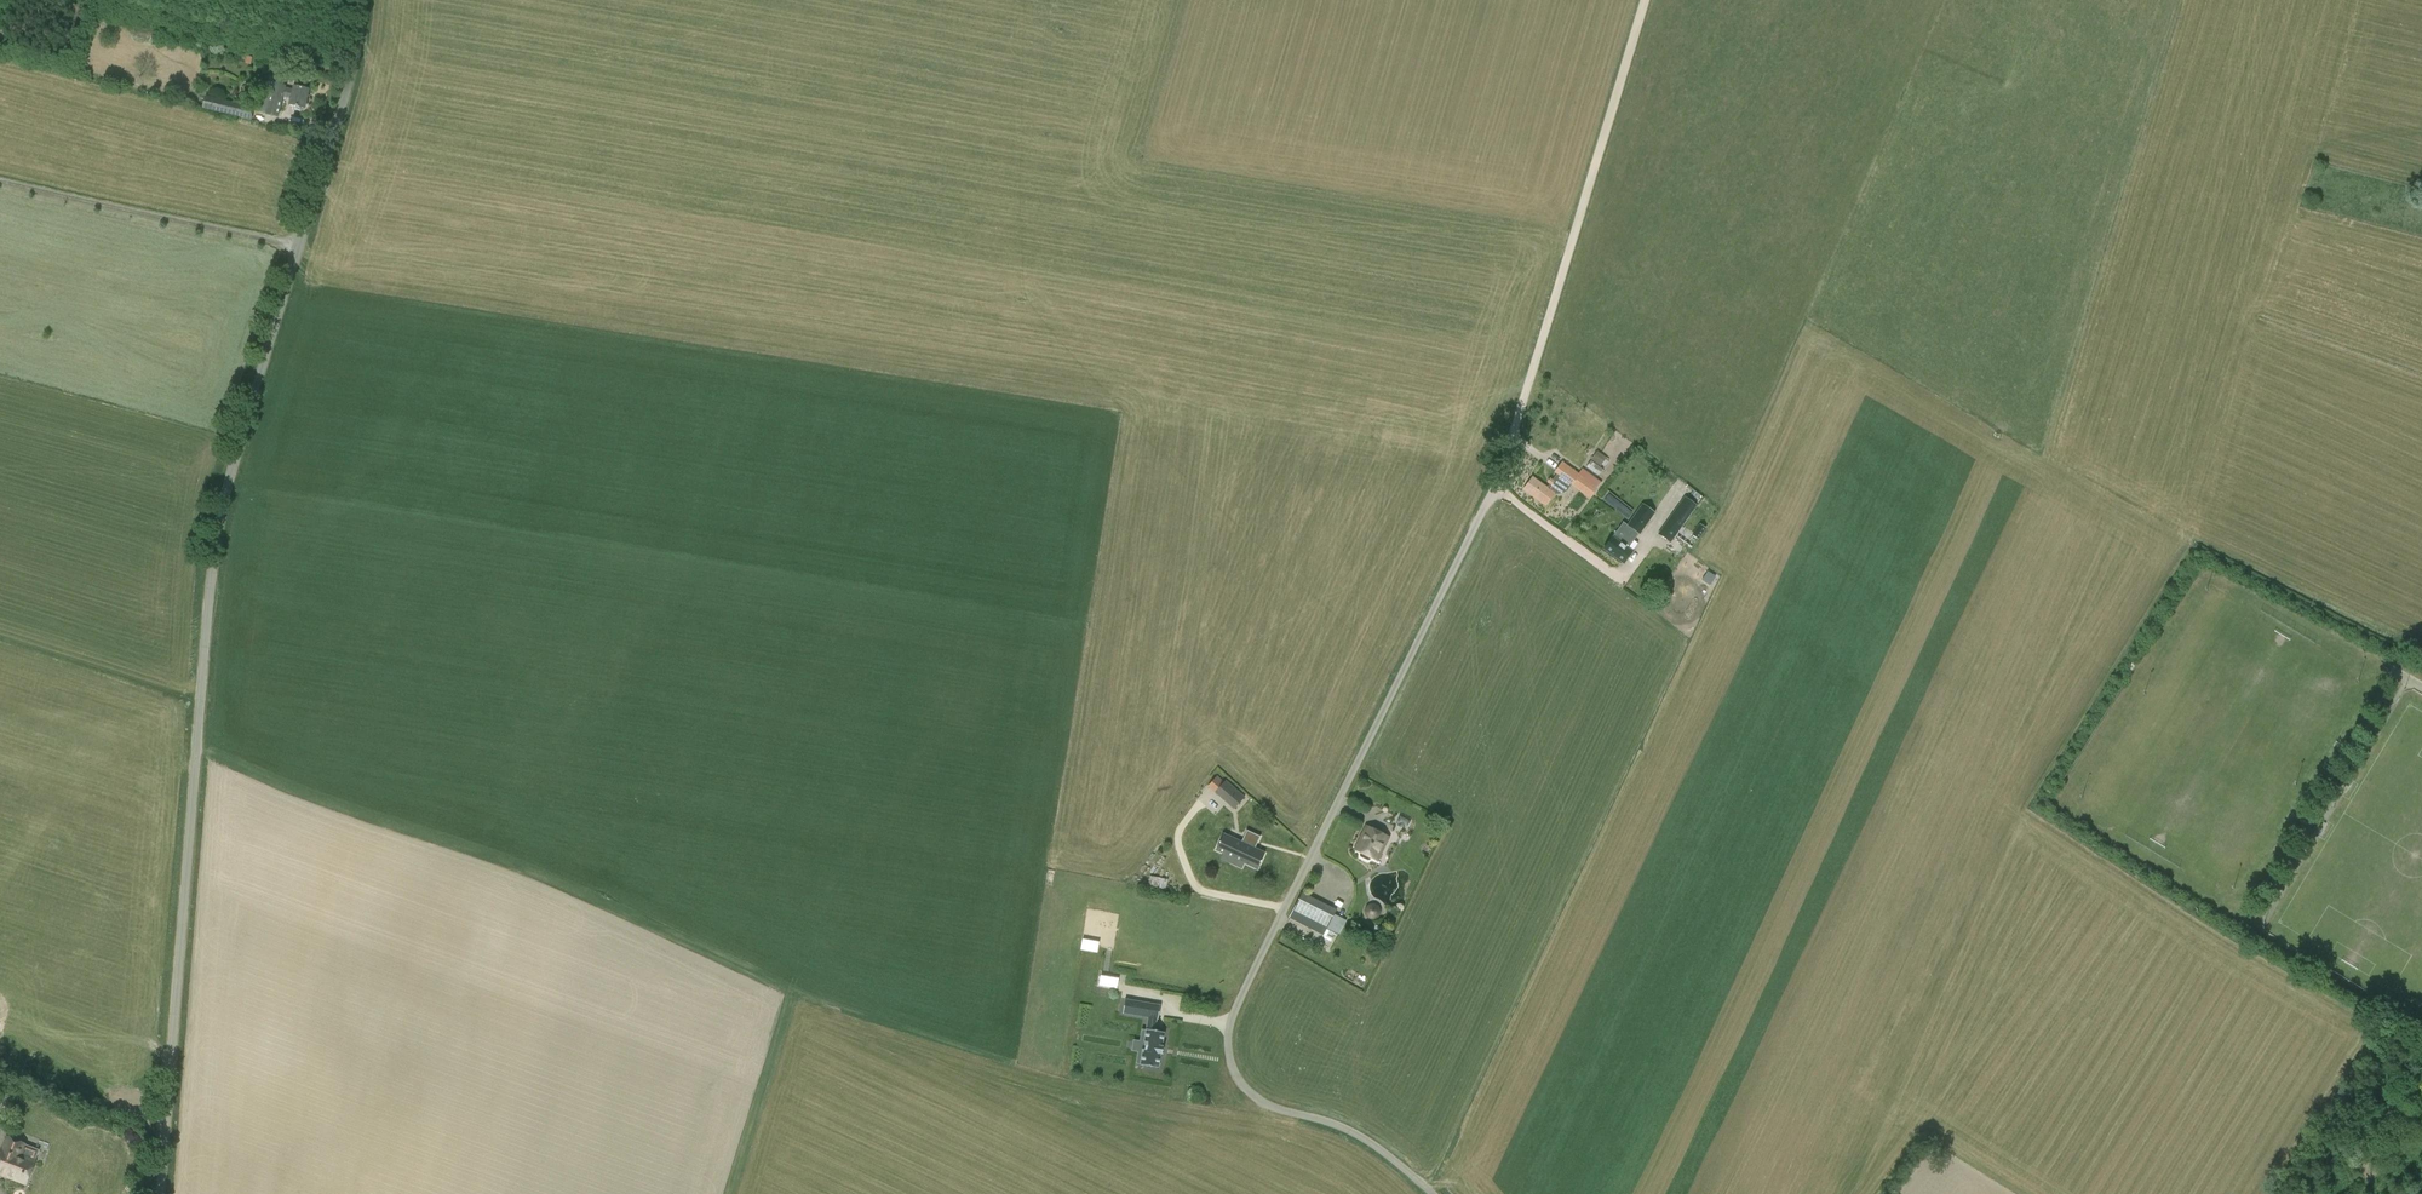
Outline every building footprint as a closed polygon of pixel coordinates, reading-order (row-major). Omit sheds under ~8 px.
[(294,85),(293,90),(286,88),(287,85),(267,80),(260,112),(279,117),(284,97),(291,99),(289,105),(298,107),(305,109),(310,89),(294,85)] [(203,108),(252,119),(254,110),(254,107),(206,95),(203,108)] [(1591,459),(1600,466),(1606,458),(1597,451),(1591,459)] [(1549,484),(1547,487),(1533,477),(1524,490),(1545,505),(1553,494),(1558,494),(1562,493),(1567,491),(1571,485),(1590,499),(1601,482),(1582,468),(1578,473),(1562,461),(1554,471),(1553,472),(1556,474),(1553,479),(1550,478),(1546,482),(1549,484)] [(1604,500),(1631,520),(1637,512),(1610,492),(1604,500)] [(1669,542),(1675,533),(1695,505),(1683,497),(1663,525),(1657,534),(1669,542)] [(1633,551),(1628,548),(1638,533),(1623,522),(1605,549),(1624,563),(1633,551)] [(1713,575),(1709,581),(1713,583),(1717,577),(1713,575)] [(1224,781),(1214,792),(1233,809),(1243,798),(1235,791),(1224,781)] [(1355,850),(1361,853),(1359,855),(1360,857),(1368,861),(1370,860),(1371,858),(1377,861),(1389,838),(1368,827),(1362,837),(1361,837),(1355,850)] [(1224,835),(1217,850),(1234,858),(1232,863),(1242,868),(1244,863),(1258,869),(1265,854),(1255,849),(1258,842),(1260,837),(1247,831),(1246,833),(1241,843),(1224,835)] [(1302,892),(1289,917),(1324,935),(1337,910),(1309,895),(1302,892)] [(1082,939),(1081,949),(1097,951),(1098,946),(1099,942),(1082,939)] [(1101,975),(1099,985),(1117,988),(1119,978),(1101,975)] [(1158,1017),(1160,1004),(1133,999),(1131,1012),(1149,1016),(1141,1063),(1159,1067),(1165,1031),(1155,1029),(1158,1017)] [(0,1156),(0,1174),(27,1184),(36,1160),(22,1155),(26,1144),(7,1137),(0,1156)]
